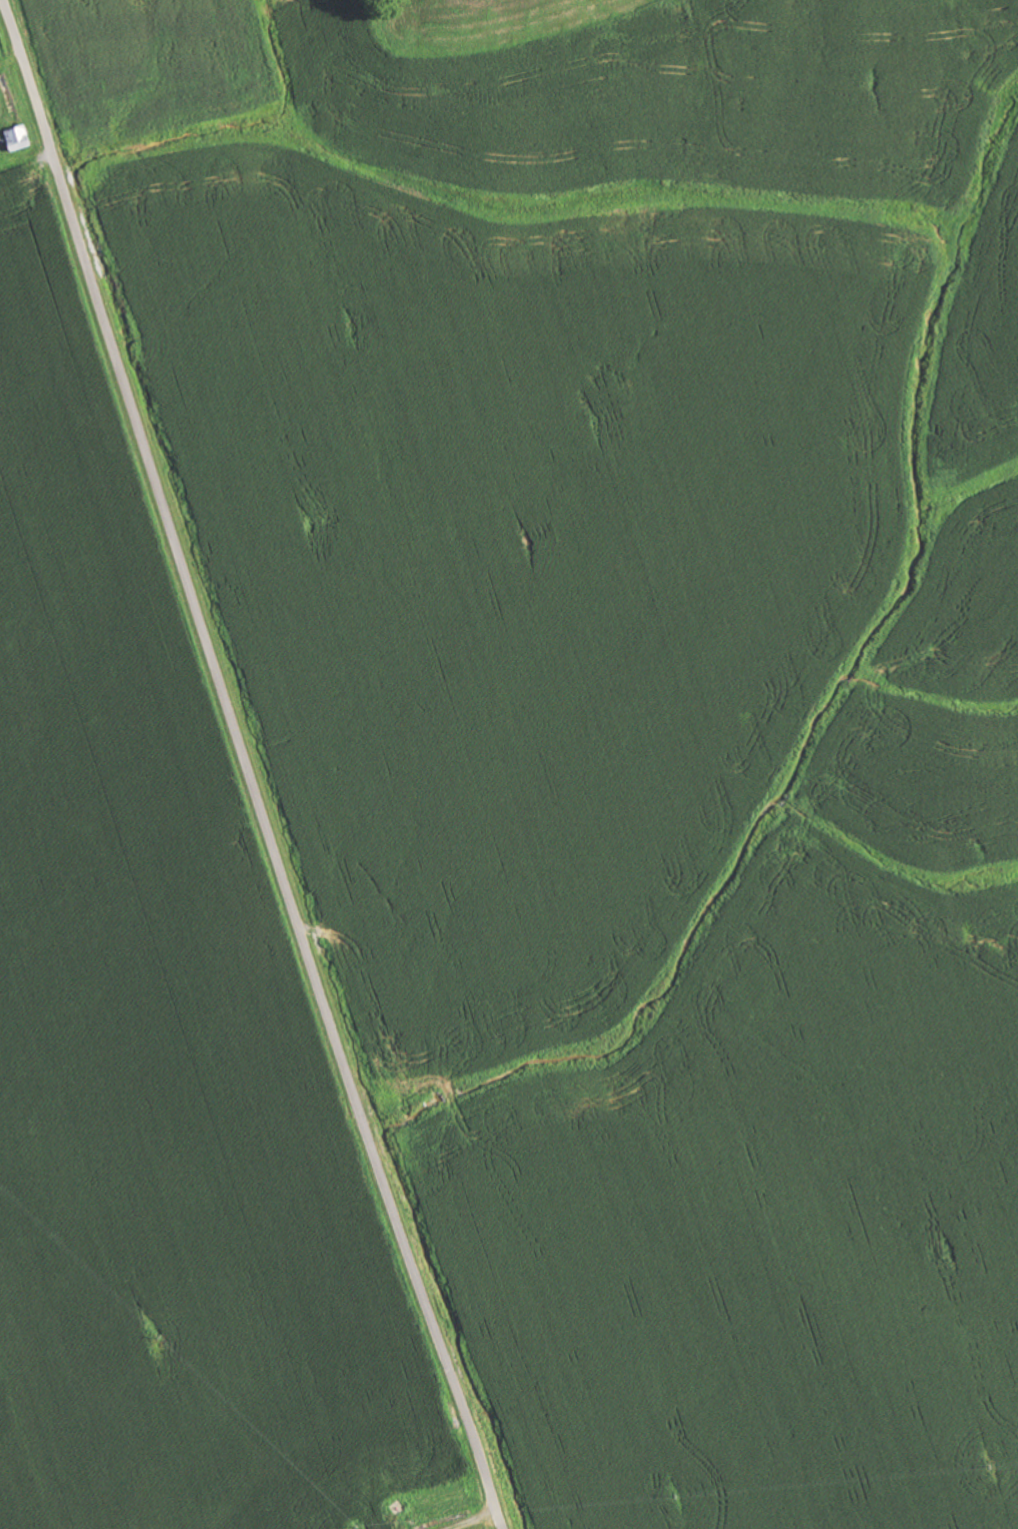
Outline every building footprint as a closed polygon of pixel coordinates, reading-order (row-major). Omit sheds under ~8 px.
[(2,134),(12,154),(34,144),(24,124),(2,134)]
